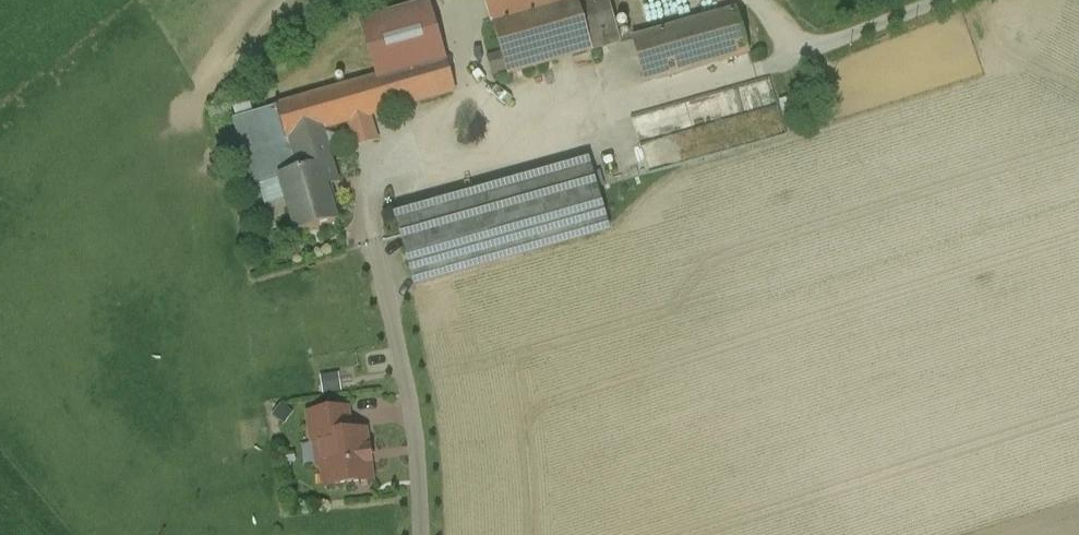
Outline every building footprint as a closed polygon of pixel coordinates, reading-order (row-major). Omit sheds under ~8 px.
[(491,22),(566,0),(484,0),(491,22)] [(491,22),(507,76),(591,52),(576,0),(566,0),(491,22)] [(591,52),(620,43),(607,0),(576,0),(591,52)] [(379,77),(443,58),(428,6),(364,24),(379,77)] [(735,10),(632,40),(645,83),(748,54),(735,10)] [(286,140),(288,140),(320,131),(453,91),(443,58),(379,77),(277,107),(277,108),(286,140)] [(774,81),(636,116),(643,146),(674,138),(679,159),(787,132),(774,81)] [(298,172),(288,140),(286,140),(277,108),(235,120),(255,186),(281,179),(280,177),(298,172)] [(320,131),(288,140),(298,172),(280,177),(281,179),(297,234),(336,223),(325,187),(336,184),(320,131)] [(591,161),(394,218),(414,289),(612,233),(591,161)] [(329,394),(348,391),(344,371),(326,374),(329,394)] [(312,443),(322,442),(322,439),(351,436),(347,411),(308,417),(312,443)] [(351,436),(322,439),(322,442),(325,466),(323,467),(326,488),(371,482),(369,465),(371,465),(369,451),(367,451),(364,434),(351,436)]
